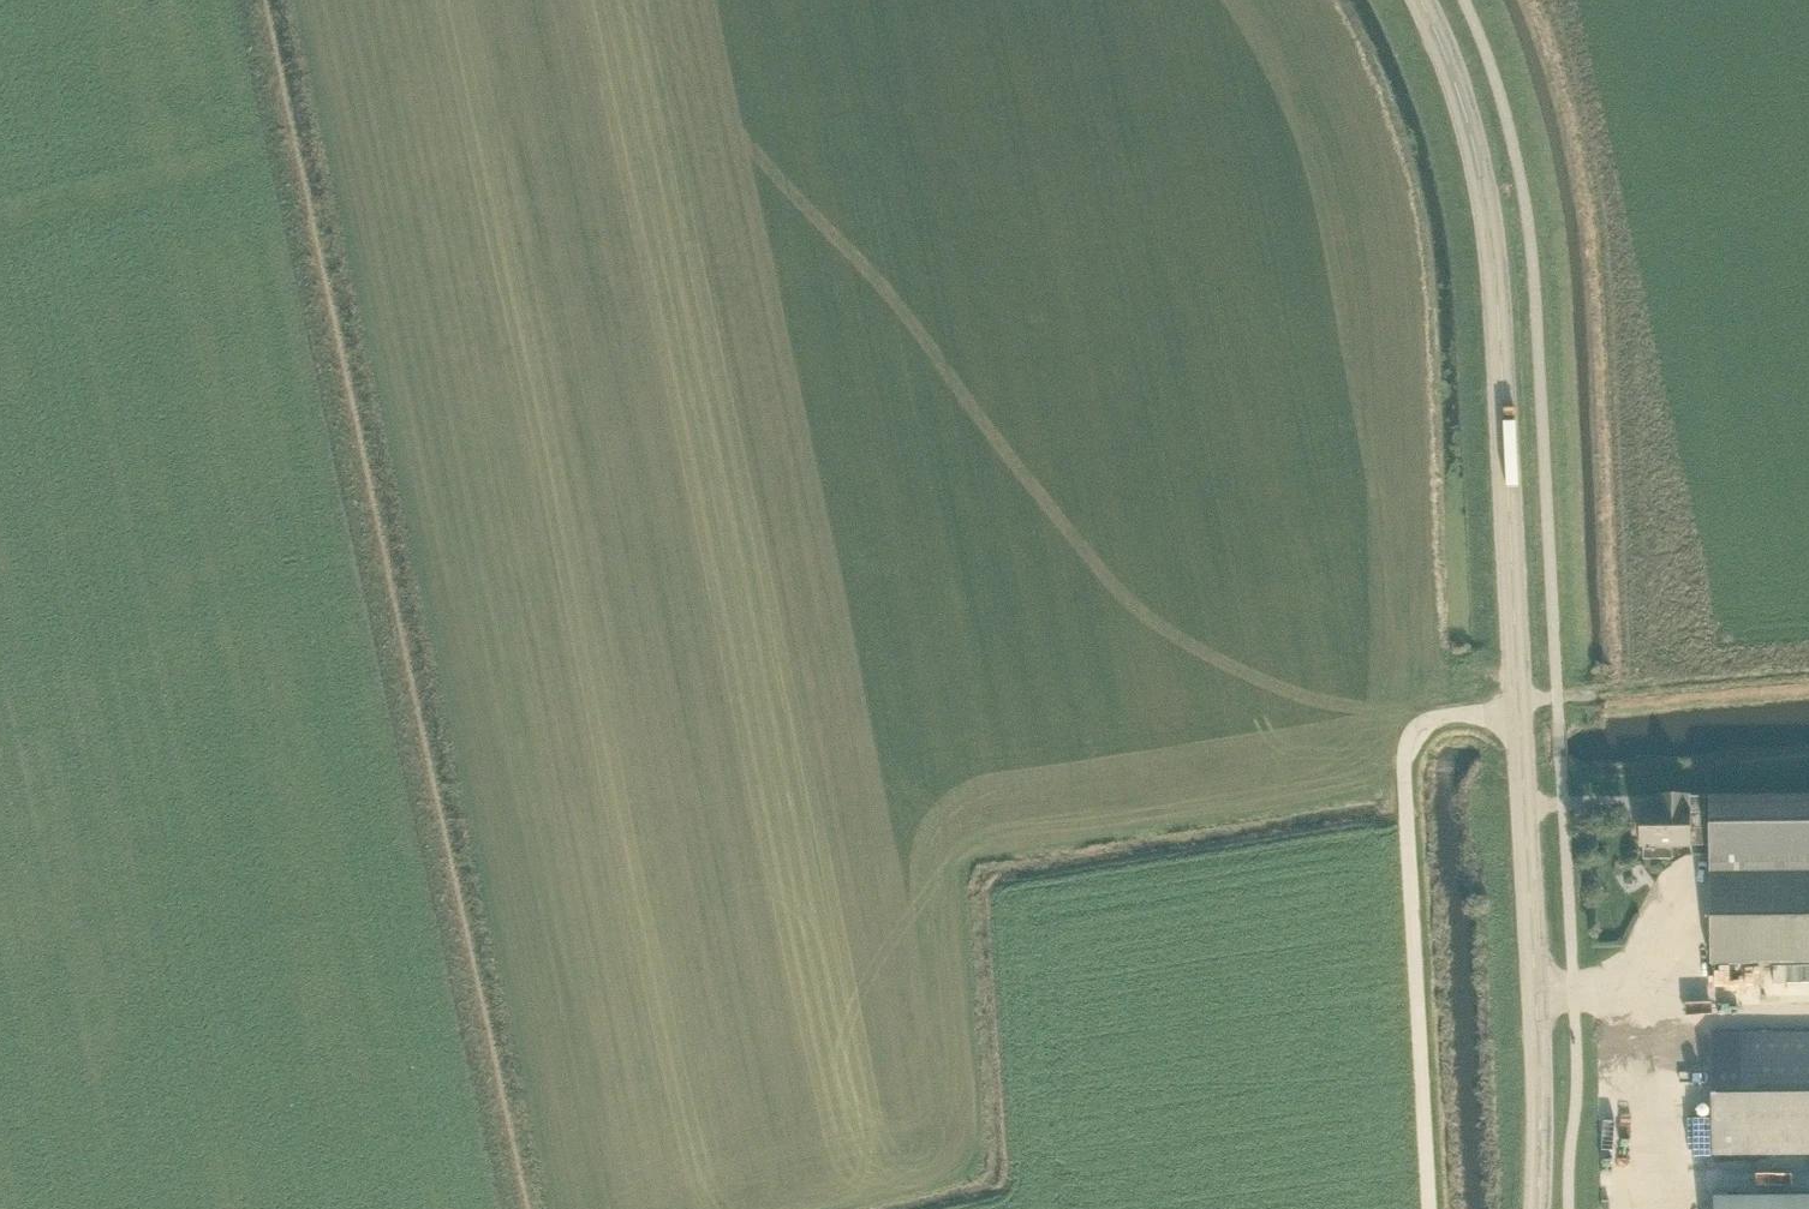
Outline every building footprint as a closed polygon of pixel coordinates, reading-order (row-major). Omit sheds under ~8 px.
[(1641,811),(1641,814),(1642,846),(1643,846),(1643,861),(1672,861),(1672,846),(1690,845),(1689,830),(1705,829),(1705,798),(1689,798),(1689,796),(1654,796),(1654,811),(1641,811)] [(1710,829),(1711,965),(1758,965),(1759,997),(1808,997),(1808,797),(1709,798),(1710,829)] [(1808,1154),(1808,1034),(1712,1035),(1713,1118),(1713,1155),(1808,1154)] [(1714,1198),(1714,1208),(1808,1208),(1808,1197),(1714,1198)]
